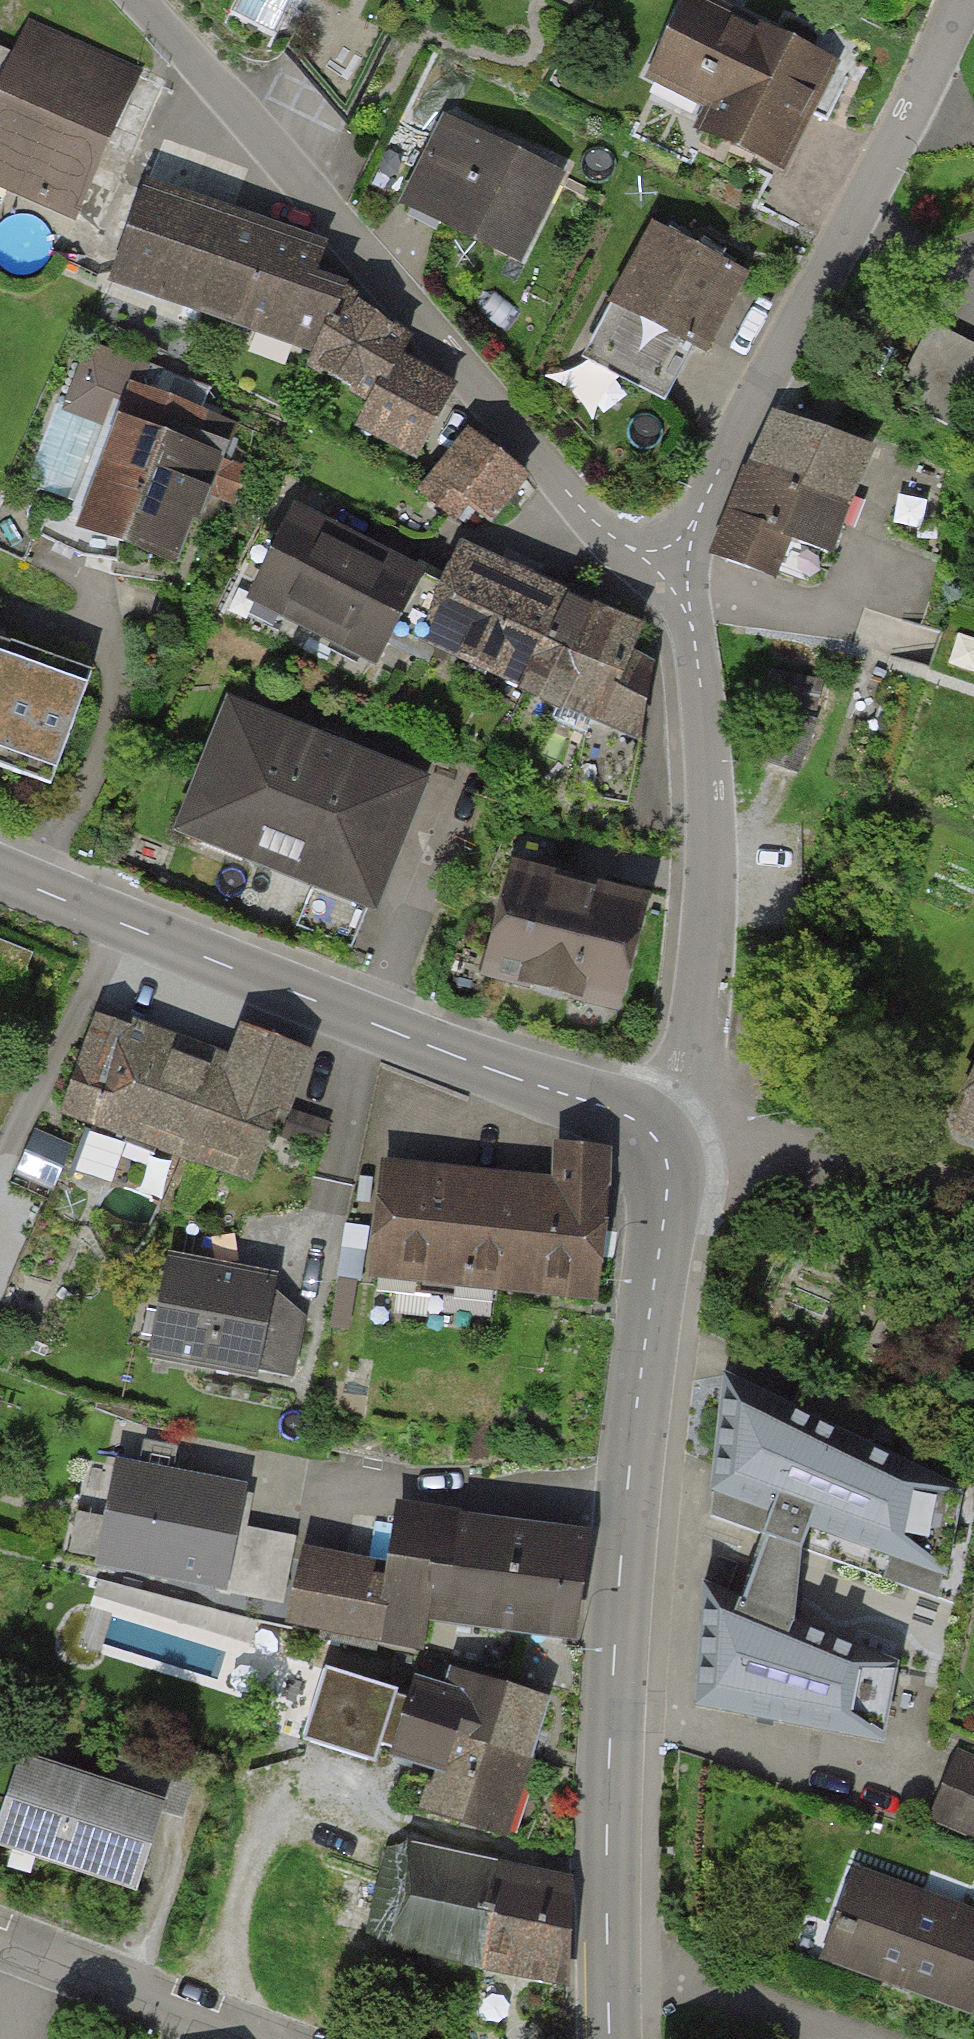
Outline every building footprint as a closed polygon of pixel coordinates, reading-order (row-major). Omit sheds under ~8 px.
[(786,182),(843,65),(709,0),(685,0),(645,82),(711,114),(699,139),(786,182)] [(73,224),(139,73),(29,25),(14,59),(0,53),(0,193),(73,224)] [(444,121),(399,212),(522,273),(567,181),(444,121)] [(150,190),(114,290),(314,360),(346,305),(349,297),(306,281),(318,249),(150,190)] [(651,228),(608,311),(612,314),(585,366),(667,409),(693,360),(708,368),(753,282),(651,228)] [(417,467),(457,394),(398,362),(410,339),(346,305),(314,360),(306,376),(371,411),(358,435),(417,467)] [(932,326),(895,403),(957,432),(973,397),(973,347),(932,326)] [(106,420),(67,520),(178,562),(205,494),(232,505),(245,469),(220,460),(234,423),(202,411),(210,390),(146,365),(143,373),(90,353),(69,406),(106,420)] [(771,412),(712,561),(776,586),(790,550),(835,568),(880,454),(771,412)] [(493,521),(526,476),(476,439),(431,500),(464,525),(476,508),(493,521)] [(246,605),(372,669),(388,636),(419,652),(421,645),(444,596),(295,518),(246,605)] [(518,691),(559,604),(462,558),(444,596),(421,645),(518,691)] [(601,623),(559,604),(518,691),(560,710),(601,623)] [(642,642),(601,623),(560,710),(590,727),(576,797),(629,810),(656,673),(633,661),(642,642)] [(87,672),(0,642),(0,765),(48,782),(87,672)] [(770,671),(764,702),(818,713),(824,681),(770,671)] [(817,721),(782,709),(764,765),(799,776),(817,721)] [(177,842),(367,921),(421,791),(232,712),(177,842)] [(481,989),(620,1027),(651,915),(513,876),(481,989)] [(190,1157),(224,1069),(100,1022),(67,1110),(190,1157)] [(304,1056),(238,1031),(224,1069),(190,1157),(256,1182),(304,1056)] [(973,1160),(973,1102),(952,1150),(973,1160)] [(545,1180),(533,1286),(583,1292),(601,1209),(607,1153),(549,1147),(545,1180)] [(380,1162),(368,1268),(462,1278),(474,1172),(380,1162)] [(545,1180),(474,1172),(462,1278),(533,1286),(545,1180)] [(151,1251),(134,1348),(293,1376),(304,1316),(253,1307),(260,1271),(151,1251)] [(703,1581),(694,1706),(884,1741),(898,1659),(780,1612),(811,1526),(943,1572),(961,1489),(724,1373),(713,1493),(771,1510),(740,1596),(703,1581)] [(171,1477),(176,1448),(145,1443),(140,1471),(120,1467),(102,1560),(220,1582),(218,1589),(282,1601),(294,1537),(230,1525),(237,1490),(171,1477)] [(569,1631),(584,1539),(403,1509),(392,1572),(307,1554),(289,1613),(425,1642),(430,1620),(453,1622),(454,1612),(569,1631)] [(453,1730),(527,1751),(542,1701),(452,1674),(447,1691),(415,1682),(411,1697),(398,1693),(400,1689),(325,1667),(302,1740),(376,1762),(381,1746),(443,1766),(453,1730)] [(501,1833),(527,1751),(453,1730),(443,1766),(434,1789),(404,1779),(397,1800),(501,1833)] [(123,1878),(149,1801),(182,1812),(193,1780),(118,1755),(108,1786),(25,1759),(0,1832),(0,1837),(123,1878)] [(973,1843),(973,1763),(959,1757),(931,1826),(973,1843)] [(568,1975),(569,1900),(538,1876),(389,1844),(367,1933),(568,1975)] [(956,2013),(973,1964),(973,1917),(845,1869),(811,1959),(956,2013)]
